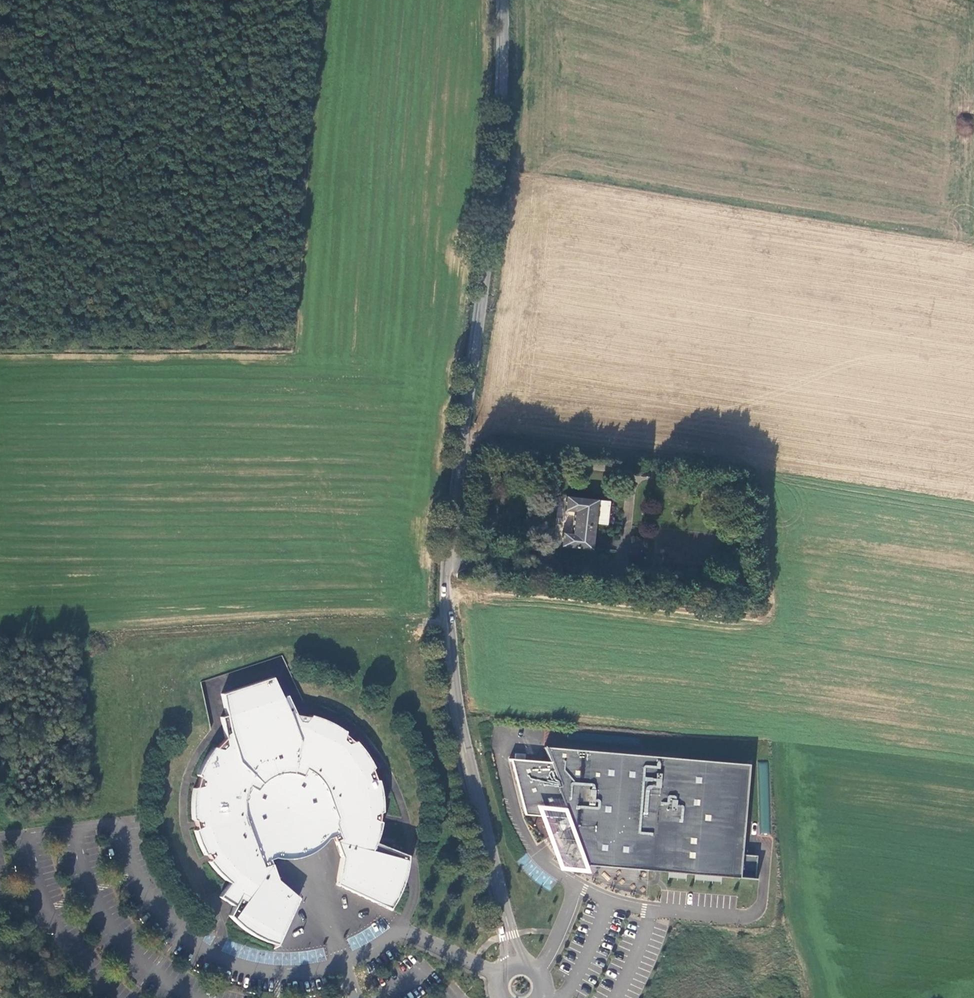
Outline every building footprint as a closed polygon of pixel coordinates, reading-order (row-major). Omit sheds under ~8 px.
[(562,533),(561,546),(592,550),(595,524),(607,525),(610,501),(566,497),(564,510),(575,512),(572,534),(562,533)] [(393,905),(397,897),(401,888),(404,877),(407,866),(407,857),(376,844),(379,834),(382,824),(379,822),(379,818),(380,815),(382,814),(382,801),(381,791),(379,781),(375,780),(374,776),(372,771),(374,769),(368,757),(362,749),(357,743),(354,741),(351,740),(349,741),(347,739),(346,738),(347,733),(340,729),(331,723),(320,719),(307,714),(306,717),(300,716),(295,716),(288,696),(283,698),(274,679),(218,698),(222,715),(218,716),(222,738),(217,743),(213,747),(209,746),(204,753),(198,765),(194,775),(195,777),(194,781),(193,786),(190,788),(189,797),(188,805),(188,814),(189,820),(191,821),(192,825),(192,829),(190,830),(193,839),(197,848),(201,856),(203,855),(205,857),(206,859),(205,861),(209,868),(218,878),(225,882),(215,897),(228,905),(223,915),(233,927),(248,938),(264,946),(275,950),(299,899),(278,882),(270,862),(277,859),(286,860),(295,859),(303,858),(311,854),(319,849),(323,845),(326,841),(329,840),(336,858),(331,884),(389,911),(392,913),(393,911),(390,909),(393,905)] [(747,763),(540,746),(545,762),(507,759),(521,815),(564,818),(582,865),(757,879),(757,878),(753,878),(755,856),(739,854),(747,763)] [(362,933),(347,939),(351,949),(366,944),(362,933)]
